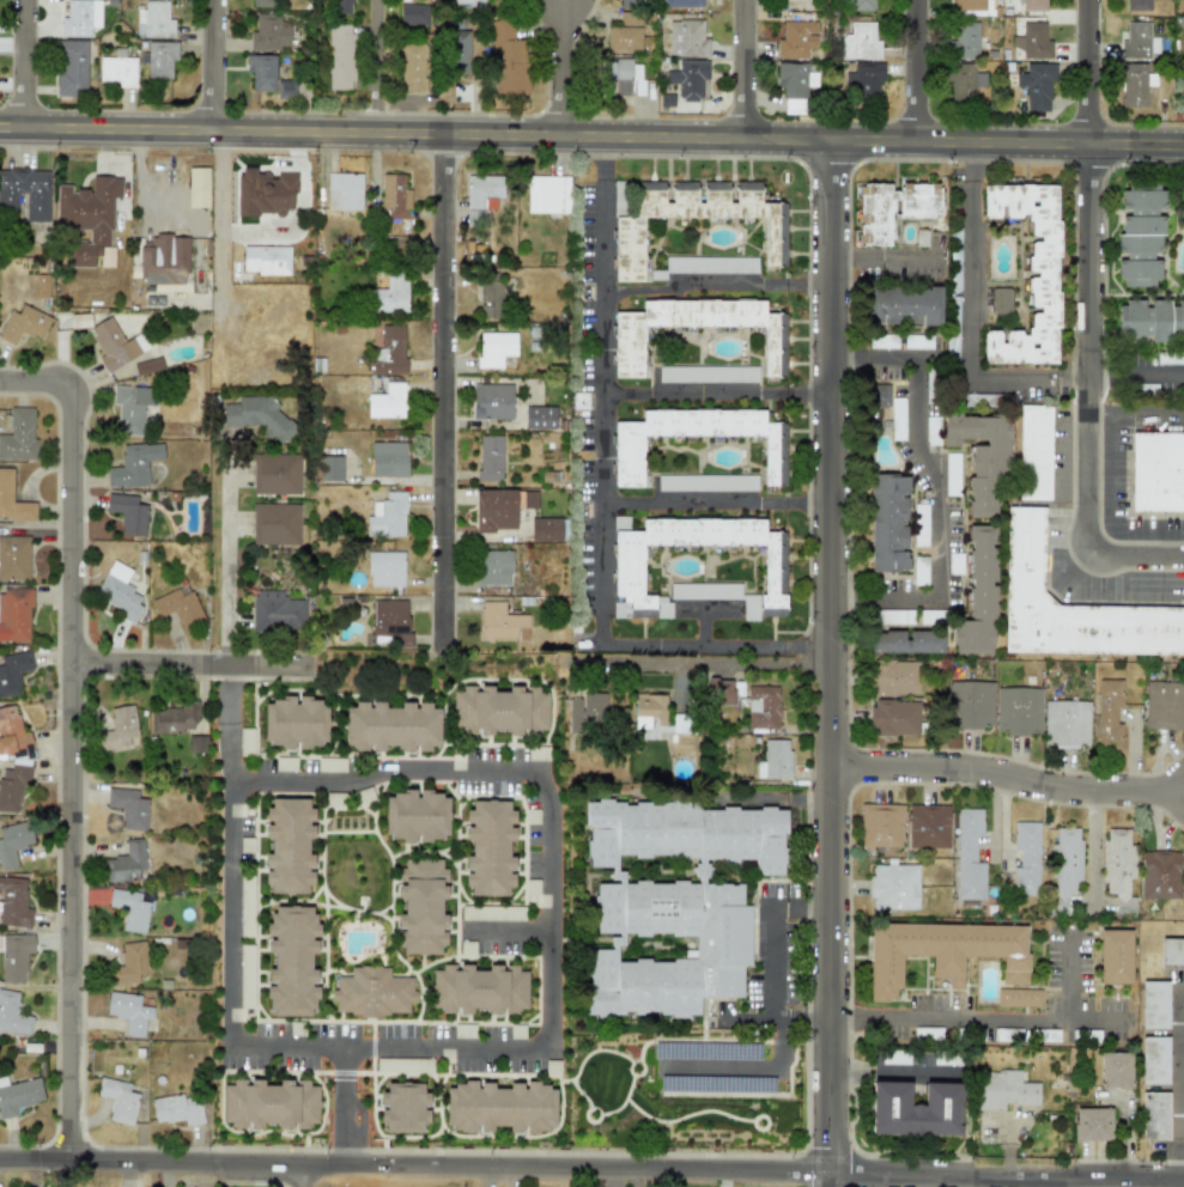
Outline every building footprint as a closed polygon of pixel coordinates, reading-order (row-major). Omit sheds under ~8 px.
[(101,0),(67,0),(67,17),(60,17),(60,38),(92,37),(92,28),(101,28),(101,0)] [(169,1),(144,0),(144,7),(137,6),(136,36),(174,38),(174,19),(169,19),(169,1)] [(252,8),(276,8),(276,0),(252,0),(252,8)] [(352,0),(334,0),(333,13),(352,14),(352,0)] [(703,0),(665,0),(665,8),(703,8),(703,0)] [(850,2),(851,11),(875,10),(875,0),(841,0),(841,2),(850,2)] [(954,13),(992,12),(992,0),(954,0),(954,13)] [(1046,0),(1022,0),(1022,11),(1046,11),(1046,0)] [(1151,0),(1125,0),(1126,11),(1151,11),(1151,0)] [(399,25),(429,25),(429,4),(400,4),(399,25)] [(281,13),(256,13),(255,32),(250,32),(249,49),(289,50),(290,22),(280,22),(281,13)] [(489,21),(495,93),(525,91),(520,19),(489,21)] [(708,57),(708,38),(703,38),(703,21),(668,20),(668,57),(708,57)] [(776,59),(807,59),(807,49),(816,49),(817,22),(782,21),(782,40),(776,40),(776,59)] [(880,40),(875,40),(874,22),(850,22),(850,34),(841,35),(841,60),(881,59),(880,40)] [(1052,58),(1051,40),(1046,40),(1046,22),(1022,22),(1022,37),(1013,37),(1013,59),(1052,58)] [(1120,59),(1149,58),(1149,53),(1158,53),(1158,38),(1150,38),(1150,22),(1126,23),(1126,41),(1120,41),(1120,59)] [(953,23),(952,55),(978,56),(979,24),(953,23)] [(330,90),(354,90),(353,24),(329,24),(330,90)] [(606,50),(640,51),(641,28),(607,27),(606,50)] [(469,75),(470,31),(446,31),(446,74),(469,75)] [(88,41),(57,40),(56,96),(87,97),(88,41)] [(171,79),(172,60),(176,60),(177,42),(147,42),(147,53),(139,53),(139,64),(147,64),(147,79),(171,79)] [(425,92),(426,45),(401,44),(400,92),(425,92)] [(99,81),(117,82),(117,88),(135,88),(136,58),(125,58),(126,48),(114,48),(113,58),(99,58),(99,81)] [(252,91),(275,91),(275,56),(251,56),(252,91)] [(642,64),(632,64),(632,59),(603,58),(602,94),(642,95),(642,64)] [(708,62),(678,61),(677,71),(666,70),(665,84),(678,85),(678,100),(702,101),(703,79),(708,80),(708,62)] [(806,99),(807,63),(778,62),(778,99),(806,99)] [(1026,111),(1052,112),(1054,64),(1026,63),(1026,74),(1015,73),(1015,87),(1026,88),(1026,111)] [(1146,108),(1147,83),(1155,83),(1155,75),(1146,75),(1146,64),(1116,63),(1116,81),(1121,81),(1121,107),(1146,108)] [(844,95),(880,96),(882,68),(845,66),(844,95)] [(950,81),(950,101),(976,101),(976,88),(985,87),(985,73),(975,73),(975,67),(945,67),(945,82),(950,81)] [(294,100),(295,84),(277,84),(277,99),(294,100)] [(188,209),(209,208),(209,168),(188,168),(188,209)] [(49,170),(0,169),(0,214),(18,215),(18,194),(25,194),(25,222),(49,222),(49,170)] [(236,214),(294,215),(295,173),(273,173),(255,173),(255,169),(237,169),(236,214)] [(362,174),(327,173),(326,210),(361,211),(362,174)] [(381,208),(385,208),(385,235),(408,235),(408,190),(403,190),(403,174),(381,174),(381,208)] [(484,224),(484,210),(497,210),(497,198),(503,198),(503,176),(467,175),(466,224),(484,224)] [(526,213),(569,214),(570,177),(527,175),(526,213)] [(121,178),(92,177),(91,191),(70,190),(71,185),(57,185),(55,228),(89,230),(88,242),(67,241),(66,266),(94,268),(94,257),(100,257),(100,266),(114,267),(115,248),(111,247),(112,197),(120,198),(121,178)] [(645,218),(709,218),(709,219),(764,218),(764,268),(787,267),(785,203),(761,203),(761,182),(735,182),(735,203),(729,203),(728,190),(702,190),(703,202),(697,202),(697,182),(671,183),(671,203),(665,203),(664,182),(635,182),(635,181),(613,181),(615,282),(646,282),(645,218)] [(859,184),(857,246),(892,247),(893,218),(940,219),(941,184),(901,183),(900,191),(890,191),(890,185),(859,184)] [(1058,364),(1058,185),(984,185),(983,219),(1000,219),(1000,208),(1005,208),(1005,217),(1029,217),(1029,239),(1028,239),(1028,275),(1028,310),(1028,332),(1003,332),(1003,331),(983,331),(983,363),(1058,364)] [(1119,257),(1119,287),(1158,288),(1159,256),(1162,256),(1163,213),(1164,213),(1164,187),(1121,186),(1121,214),(1119,214),(1119,257)] [(960,236),(951,235),(949,256),(957,257),(960,236)] [(187,239),(157,238),(156,248),(140,248),(139,273),(144,273),(144,284),(186,285),(187,239)] [(290,274),(290,247),(242,246),(242,274),(290,274)] [(652,279),(665,280),(665,272),(757,274),(757,258),(665,257),(665,271),(652,271),(652,279)] [(960,290),(960,270),(950,270),(950,290),(960,290)] [(372,289),(373,313),(408,312),(406,275),(386,276),(386,289),(372,289)] [(479,284),(480,318),(504,318),(504,288),(503,288),(503,284),(479,284)] [(941,326),(942,288),(873,287),(872,324),(920,325),(920,326),(941,326)] [(1010,288),(992,288),(992,314),(1010,314),(1010,288)] [(643,326),(763,327),(763,377),(786,377),(786,313),(764,313),(764,301),(642,300),(642,312),(614,312),(614,378),(643,378),(643,326)] [(1150,339),(1150,340),(1183,341),(1183,300),(1178,300),(1178,308),(1169,308),(1169,300),(1147,300),(1147,302),(1118,301),(1118,339),(1150,339)] [(0,331),(0,339),(14,346),(21,331),(40,340),(51,318),(21,304),(17,314),(10,310),(0,331)] [(90,314),(58,315),(58,329),(90,328),(90,314)] [(125,342),(109,316),(88,329),(103,354),(97,358),(107,374),(149,348),(140,333),(125,342)] [(406,373),(405,325),(380,326),(381,350),(373,350),(373,374),(406,373)] [(516,356),(516,333),(479,332),(478,368),(502,369),(502,356),(516,356)] [(897,348),(897,336),(869,335),(869,348),(897,348)] [(904,348),(932,349),(932,336),(904,335),(904,348)] [(1156,354),(1157,364),(1183,363),(1183,353),(1156,354)] [(137,377),(163,368),(159,356),(133,365),(137,377)] [(658,382),(757,383),(758,367),(658,366),(658,382)] [(403,418),(403,382),(385,382),(385,394),(367,394),(367,418),(403,418)] [(513,385),(473,384),(472,419),(512,420),(513,385)] [(144,405),(150,405),(151,387),(113,386),(112,405),(118,405),(117,435),(143,436),(144,405)] [(905,441),(905,398),(889,398),(889,389),(874,389),(875,407),(890,406),(891,441),(905,441)] [(588,392),(572,393),(572,410),(588,410),(588,392)] [(222,404),(222,426),(264,426),(264,438),(294,438),(293,415),(275,415),(275,396),(238,396),(238,404),(222,404)] [(1052,405),(1020,405),(1018,500),(1049,500),(1052,405)] [(555,407),(525,406),(524,429),(554,429),(555,407)] [(10,408),(9,435),(0,435),(0,460),(34,460),(35,408),(10,408)] [(643,436),(764,436),(764,487),(786,487),(786,423),(765,423),(765,410),(641,410),(641,423),(614,423),(614,488),(648,488),(648,475),(643,475),(643,436)] [(1006,417),(944,415),(943,446),(959,447),(959,439),(984,440),(984,446),(970,445),(968,517),(1003,518),(1006,417)] [(1131,511),(1183,511),(1183,433),(1131,433),(1131,511)] [(502,437),(477,437),(477,481),(502,481),(502,437)] [(370,442),(371,477),(407,477),(407,442),(370,442)] [(148,485),(147,460),(163,460),(163,443),(121,445),(122,466),(107,467),(107,487),(148,485)] [(300,495),(300,454),(253,453),(253,494),(300,495)] [(959,454),(945,454),(945,496),(959,496),(959,454)] [(342,481),(342,456),(320,456),(321,481),(342,481)] [(36,502),(12,502),(13,468),(0,468),(0,518),(36,519),(36,502)] [(907,475),(871,474),(870,572),(906,572),(907,475)] [(757,476),(658,475),(658,490),(757,491),(757,476)] [(475,490),(475,531),(516,531),(516,509),(523,509),(523,489),(475,490)] [(366,537),(406,536),(405,491),(385,492),(385,502),(372,502),(372,516),(366,516),(366,537)] [(145,536),(146,504),(136,504),(137,495),(107,494),(106,512),(121,513),(120,535),(145,536)] [(252,544),(299,545),(300,504),(252,504),(252,544)] [(928,504),(915,504),(914,547),(927,547),(928,504)] [(1043,604),(1044,507),(1006,507),(1004,652),(1183,655),(1183,606),(1043,604)] [(613,618),(672,618),(672,599),(743,600),(743,621),(758,621),(758,617),(786,617),(786,532),(764,532),(765,520),(642,519),(642,531),(629,531),(629,516),(614,516),(613,618)] [(530,541),(564,542),(564,518),(531,517),(530,541)] [(953,655),(995,654),(994,583),(996,583),(996,546),(997,546),(996,525),(967,526),(969,620),(952,620),(953,655)] [(0,536),(0,581),(30,580),(29,536),(0,536)] [(512,551),(478,550),(477,586),(511,586),(512,551)] [(404,587),(404,552),(368,551),(368,587),(404,587)] [(962,574),(962,553),(948,553),(948,574),(962,574)] [(123,585),(132,570),(113,560),(94,596),(122,610),(119,617),(132,624),(145,597),(123,585)] [(913,585),(927,586),(928,560),(914,560),(913,585)] [(150,601),(159,618),(173,611),(182,629),(204,618),(187,583),(150,601)] [(31,590),(0,589),(0,641),(30,642),(31,590)] [(252,630),(305,631),(306,599),(283,599),(283,591),(252,590),(252,630)] [(408,599),(372,600),(373,644),(391,644),(391,648),(409,648),(408,599)] [(528,639),(528,615),(505,614),(505,602),(480,601),(480,641),(492,642),(492,638),(528,639)] [(913,611),(877,610),(876,623),(913,624),(913,611)] [(941,610),(920,610),(920,623),(941,624),(941,610)] [(943,653),(943,630),(870,631),(870,654),(943,653)] [(1,665),(0,666),(0,697),(21,695),(18,671),(32,670),(31,652),(0,655),(0,657),(1,665)] [(918,661),(871,663),(872,696),(919,695),(918,661)] [(734,705),(734,679),(706,679),(706,705),(734,705)] [(1122,707),(1123,680),(1097,679),(1095,751),(1121,752),(1122,723),(1116,723),(1116,707),(1122,707)] [(983,729),(983,726),(992,726),(993,682),(947,681),(946,729),(983,729)] [(1183,730),(1183,703),(1183,683),(1146,681),(1144,729),(1183,730)] [(547,730),(548,688),(508,687),(508,692),(492,691),(492,686),(462,685),(462,692),(453,692),(453,728),(478,729),(478,735),(492,735),(492,729),(507,729),(507,735),(521,736),(521,730),(547,730)] [(747,686),(778,686),(778,704),(779,704),(779,719),(778,719),(778,729),(748,729),(748,712),(760,712),(760,699),(754,700),(747,700),(747,686)] [(996,687),(995,731),(1007,731),(1007,735),(1041,735),(1041,688),(996,687)] [(570,698),(569,731),(605,731),(606,693),(582,693),(582,699),(570,698)] [(666,695),(634,694),(633,729),(641,729),(641,739),(657,739),(657,733),(688,734),(689,715),(672,714),(672,725),(666,725),(666,695)] [(327,742),(328,699),(296,699),(296,697),(272,697),(272,704),(264,704),(263,746),(295,746),(295,748),(319,748),(319,742),(327,742)] [(919,736),(919,701),(870,701),(870,735),(919,736)] [(1090,702),(1044,701),(1043,743),(1056,744),(1056,749),(1077,749),(1077,744),(1089,744),(1090,702)] [(439,749),(440,708),(431,708),(431,703),(415,702),(415,703),(400,702),(400,708),(385,708),(385,702),(369,702),(369,704),(345,704),(344,748),(369,749),(369,751),(385,751),(385,745),(399,745),(399,751),(415,752),(415,749),(439,749)] [(30,731),(21,733),(16,705),(0,708),(0,755),(13,753),(15,765),(34,762),(30,731)] [(137,737),(134,705),(109,708),(111,731),(97,732),(99,749),(129,746),(128,738),(137,737)] [(196,706),(150,707),(150,733),(197,732),(196,706)] [(191,753),(205,753),(206,737),(192,736),(191,753)] [(764,762),(756,761),(756,779),(790,779),(791,741),(765,740),(764,762)] [(296,771),(296,757),(275,757),(275,771),(296,771)] [(31,768),(0,765),(0,811),(18,813),(21,784),(30,785),(31,768)] [(146,831),(148,799),(138,798),(138,790),(107,788),(106,807),(122,808),(121,830),(146,831)] [(449,835),(449,793),(417,793),(417,792),(385,792),(385,834),(392,834),(392,841),(416,841),(416,842),(439,842),(439,835),(449,835)] [(266,894),(311,894),(310,870),(314,870),(313,854),(308,854),(308,839),(314,839),(314,824),(312,824),(311,798),(267,799),(267,822),(265,822),(265,838),(271,838),(271,853),(265,853),(266,894)] [(465,872),(467,872),(467,896),(508,896),(508,887),(514,887),(514,872),(514,856),(509,856),(509,842),(513,842),(513,801),(467,801),(467,841),(471,841),(471,856),(465,856),(465,872)] [(785,807),(588,803),(586,867),(611,868),(611,880),(615,884),(595,883),(594,933),(610,938),(610,949),(589,949),(587,1014),(691,1016),(699,1013),(699,997),(743,998),(743,966),(750,966),(751,906),(743,906),(743,884),(709,883),(710,871),(705,860),(755,862),(755,863),(760,876),(784,876),(785,807)] [(861,804),(903,805),(903,824),(901,824),(900,847),(861,847),(861,823),(861,804)] [(909,804),(918,804),(918,805),(941,805),(949,805),(949,848),(909,848),(909,804)] [(956,900),(984,900),(985,863),(975,863),(976,836),(982,836),(982,809),(957,808),(956,900)] [(34,845),(28,821),(0,828),(0,870),(18,866),(14,850),(34,845)] [(1040,822),(1014,822),(1013,851),(1020,851),(1019,868),(1013,868),(1013,895),(1038,895),(1040,822)] [(1082,828),(1056,828),(1055,844),(1051,844),(1050,878),(1054,878),(1053,904),(1067,904),(1068,893),(1080,893),(1082,828)] [(1129,829),(1104,829),(1103,894),(1115,894),(1115,914),(1134,914),(1134,897),(1128,897),(1128,879),(1135,880),(1135,845),(1129,845),(1129,829)] [(138,880),(138,870),(145,870),(144,839),(125,840),(126,856),(105,857),(106,882),(138,880)] [(1179,899),(1180,852),(1142,851),(1141,898),(1179,899)] [(403,955),(441,955),(441,945),(447,945),(446,915),(441,915),(441,899),(446,899),(446,859),(401,859),(401,884),(397,884),(397,899),(403,899),(403,914),(397,914),(398,929),(403,929),(403,955)] [(919,910),(918,864),(871,865),(872,911),(919,910)] [(31,927),(32,908),(25,908),(26,878),(0,877),(0,890),(1,890),(0,901),(0,926),(31,927)] [(107,906),(124,909),(121,931),(145,934),(150,903),(140,901),(141,894),(110,889),(107,906)] [(269,1015),(309,1017),(318,997),(319,987),(310,987),(317,973),(317,971),(311,968),(311,953),(316,954),(317,941),(319,937),(319,920),(312,916),(312,907),(274,906),(273,912),(267,926),(266,935),(273,935),(267,949),(267,951),(274,955),(273,968),(268,968),(267,981),(266,986),(265,998),(270,1000),(269,1015)] [(524,921),(525,907),(461,906),(461,919),(524,921)] [(1027,985),(1027,925),(870,925),(869,1001),(900,1001),(900,956),(932,956),(932,979),(948,979),(948,988),(963,988),(963,957),(1002,957),(1002,985),(1027,985)] [(1099,984),(1131,984),(1132,930),(1100,929),(1099,984)] [(26,954),(34,954),(34,935),(1,934),(1,983),(26,983),(26,954)] [(1160,938),(1160,965),(1183,966),(1183,938),(1160,938)] [(139,983),(138,975),(148,974),(145,941),(120,943),(123,967),(111,968),(113,985),(139,983)] [(475,955),(475,942),(460,942),(460,955),(475,955)] [(432,965),(432,1012),(472,1013),(472,1008),(487,1008),(487,1014),(502,1014),(502,1011),(527,1012),(527,971),(518,971),(518,965),(487,965),(487,970),(472,970),(472,966),(432,965)] [(409,1015),(409,1003),(414,1003),(414,977),(389,977),(389,967),(350,966),(350,976),(337,976),(337,989),(333,989),(333,1015),(409,1015)] [(1168,1029),(1168,981),(1140,981),(1141,1029),(1168,1029)] [(0,989),(0,1031),(30,1036),(33,1017),(17,1014),(20,992),(0,989)] [(1041,990),(997,989),(996,1007),(1040,1008),(1041,990)] [(140,995),(109,992),(106,1016),(127,1018),(125,1035),(144,1037),(146,1019),(151,1020),(153,1007),(139,1005),(140,995)] [(1059,1030),(1041,1030),(1041,1041),(1058,1042),(1059,1030)] [(1168,1037),(1141,1037),(1141,1085),(1168,1085),(1168,1037)] [(909,1064),(909,1050),(881,1051),(881,1064),(909,1064)] [(918,1066),(960,1065),(960,1052),(918,1053),(918,1066)] [(1131,1052),(1099,1053),(1100,1088),(1131,1088),(1131,1052)] [(430,1059),(377,1058),(376,1072),(430,1073),(430,1059)] [(1038,1083),(1011,1083),(1011,1071),(978,1071),(978,1110),(1004,1110),(1004,1105),(1038,1105),(1038,1083)] [(108,1121),(132,1126),(138,1094),(128,1092),(130,1084),(100,1077),(96,1096),(112,1099),(108,1121)] [(40,1080),(0,1084),(0,1118),(17,1116),(16,1106),(43,1103),(40,1080)] [(278,1081),(277,1085),(263,1085),(263,1081),(223,1081),(223,1126),(247,1126),(247,1129),(262,1129),(262,1123),(278,1123),(278,1129),(293,1129),(309,1129),(309,1124),(318,1124),(318,1081),(278,1081)] [(446,1089),(445,1130),(475,1130),(481,1132),(492,1132),(493,1126),(507,1127),(510,1132),(517,1133),(524,1129),(524,1134),(537,1134),(555,1125),(555,1089),(546,1089),(542,1082),(525,1081),(520,1083),(508,1083),(508,1089),(495,1089),(492,1083),(486,1083),(476,1088),(476,1081),(463,1081),(448,1089),(446,1089)] [(385,1133),(427,1132),(426,1108),(427,1108),(426,1082),(382,1083),(382,1108),(379,1108),(379,1123),(385,1123),(385,1133)] [(957,1136),(958,1083),(923,1082),(923,1104),(909,1104),(909,1082),(872,1082),(871,1134),(957,1136)] [(203,1123),(198,1092),(151,1100),(155,1124),(184,1119),(185,1126),(203,1123)] [(1169,1140),(1168,1092),(1141,1092),(1141,1140),(1169,1140)] [(1111,1108),(1074,1109),(1074,1141),(1111,1140),(1111,1108)]
